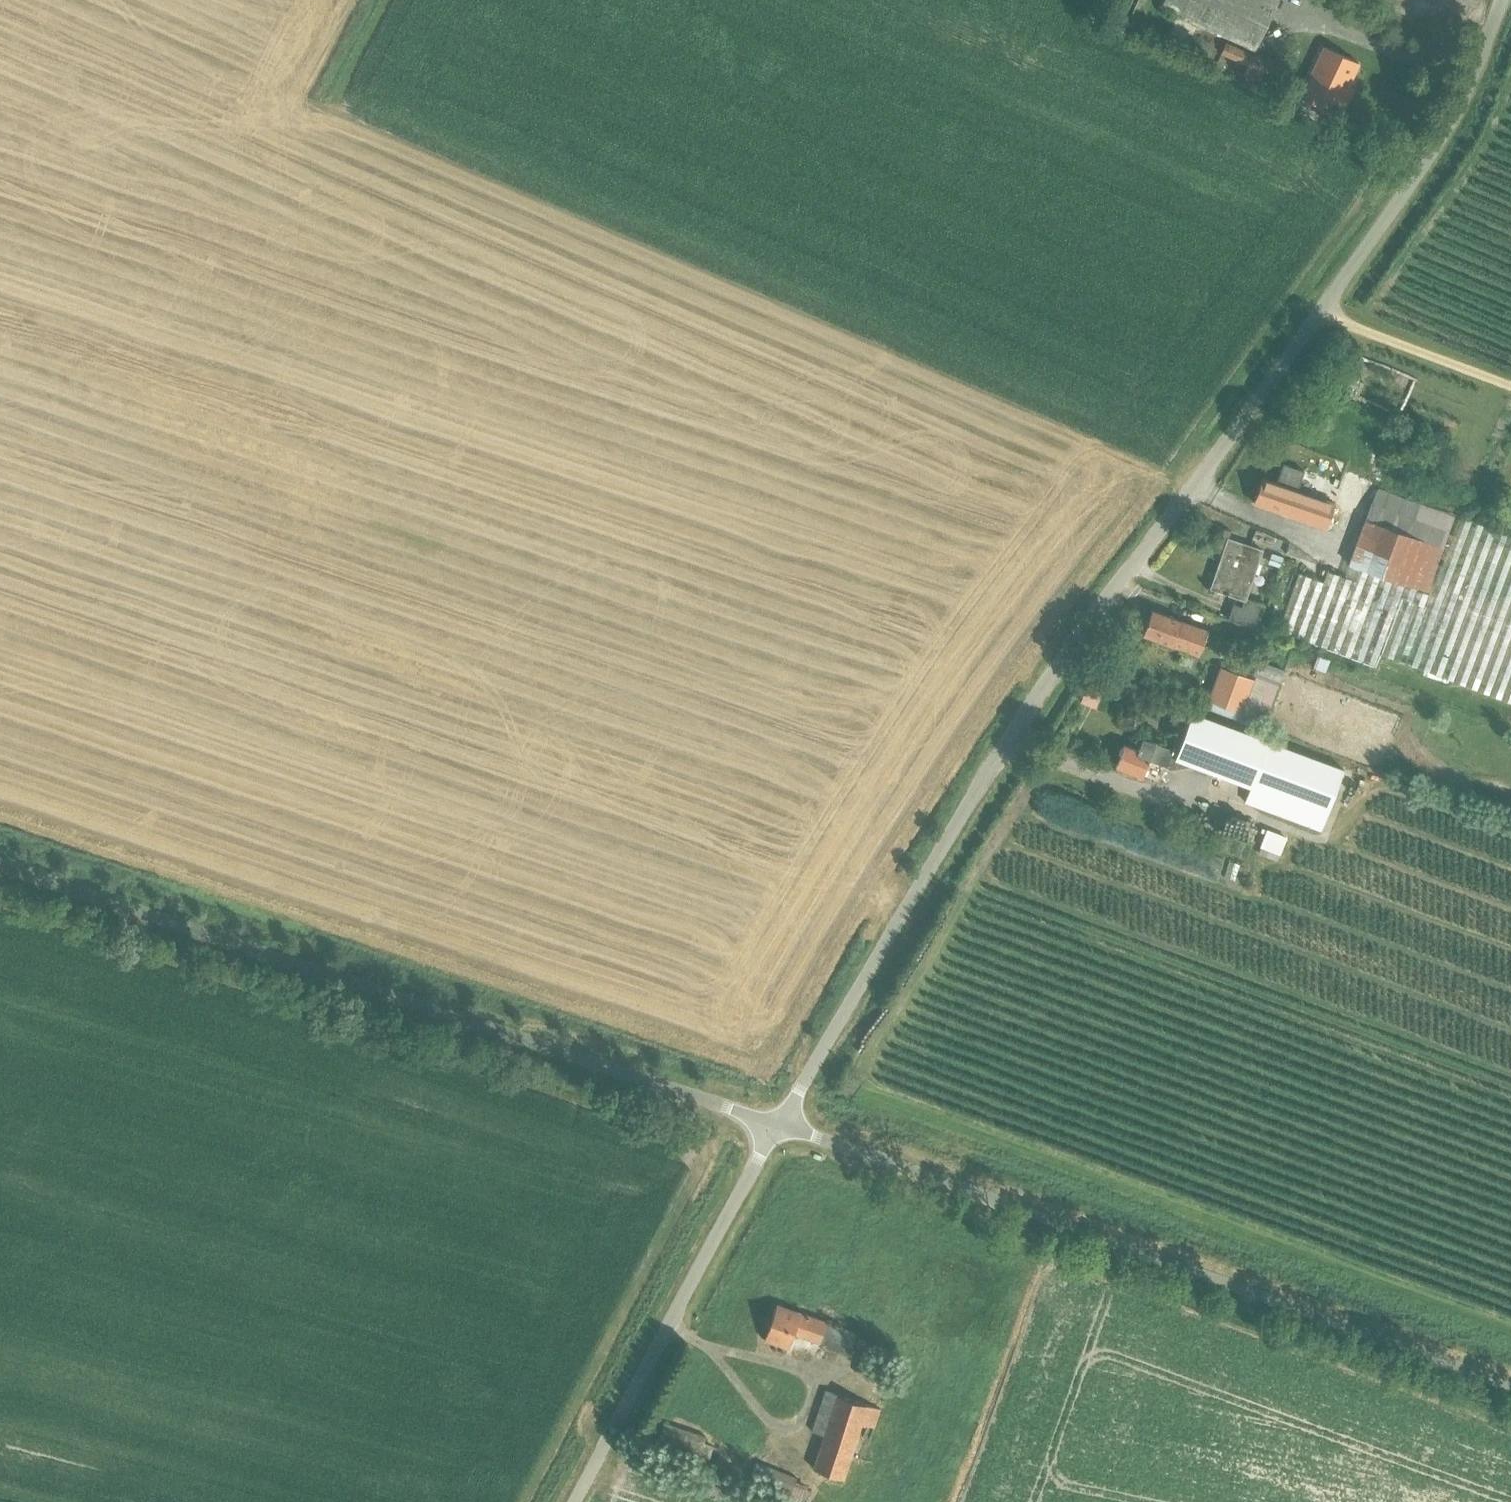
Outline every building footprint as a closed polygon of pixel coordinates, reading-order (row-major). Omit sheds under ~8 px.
[(1161,3),(1255,49),(1279,0),(1163,0),(1161,3)] [(1270,60),(1228,42),(1223,54),(1265,72),(1270,60)] [(1307,86),(1301,97),(1321,106),(1326,95),(1346,104),(1355,86),(1349,83),(1359,60),(1326,45),(1307,86)] [(1261,478),(1252,504),(1322,528),(1331,502),(1291,489),(1299,467),(1284,462),(1276,483),(1261,478)] [(1378,488),(1349,564),(1351,565),(1430,594),(1458,518),(1378,488)] [(1278,629),(1375,666),(1380,653),(1510,702),(1510,535),(1459,516),(1458,518),(1430,594),(1351,565),(1346,578),(1327,571),(1323,582),(1299,573),(1278,629)] [(1228,538),(1210,588),(1244,600),(1245,597),(1262,550),(1228,538)] [(1270,554),(1267,564),(1278,568),(1282,558),(1270,554)] [(1242,607),(1233,603),(1228,618),(1256,628),(1264,604),(1245,597),(1242,607)] [(1206,630),(1150,609),(1141,633),(1198,653),(1206,630)] [(1241,712),(1253,679),(1220,667),(1207,700),(1241,712)] [(1241,712),(1239,719),(1261,727),(1278,685),(1255,675),(1253,679),(1241,712)] [(1343,769),(1192,712),(1183,735),(1175,758),(1250,786),(1245,801),(1320,830),(1343,769)] [(1123,744),(1115,766),(1142,777),(1149,760),(1166,766),(1170,756),(1175,758),(1183,735),(1178,733),(1172,749),(1142,738),(1138,750),(1123,744)] [(1268,830),(1262,847),(1282,855),(1288,838),(1268,830)] [(776,1304),(764,1339),(788,1347),(794,1332),(826,1344),(825,1346),(849,1355),(857,1333),(826,1322),(826,1321),(776,1304)] [(843,1478),(861,1424),(873,1428),(879,1409),(825,1391),(812,1431),(823,1435),(812,1467),(843,1478)] [(703,1442),(706,1436),(664,1421),(656,1443),(707,1461),(713,1446),(703,1442)] [(769,1490),(777,1468),(756,1461),(748,1483),(769,1490)]
